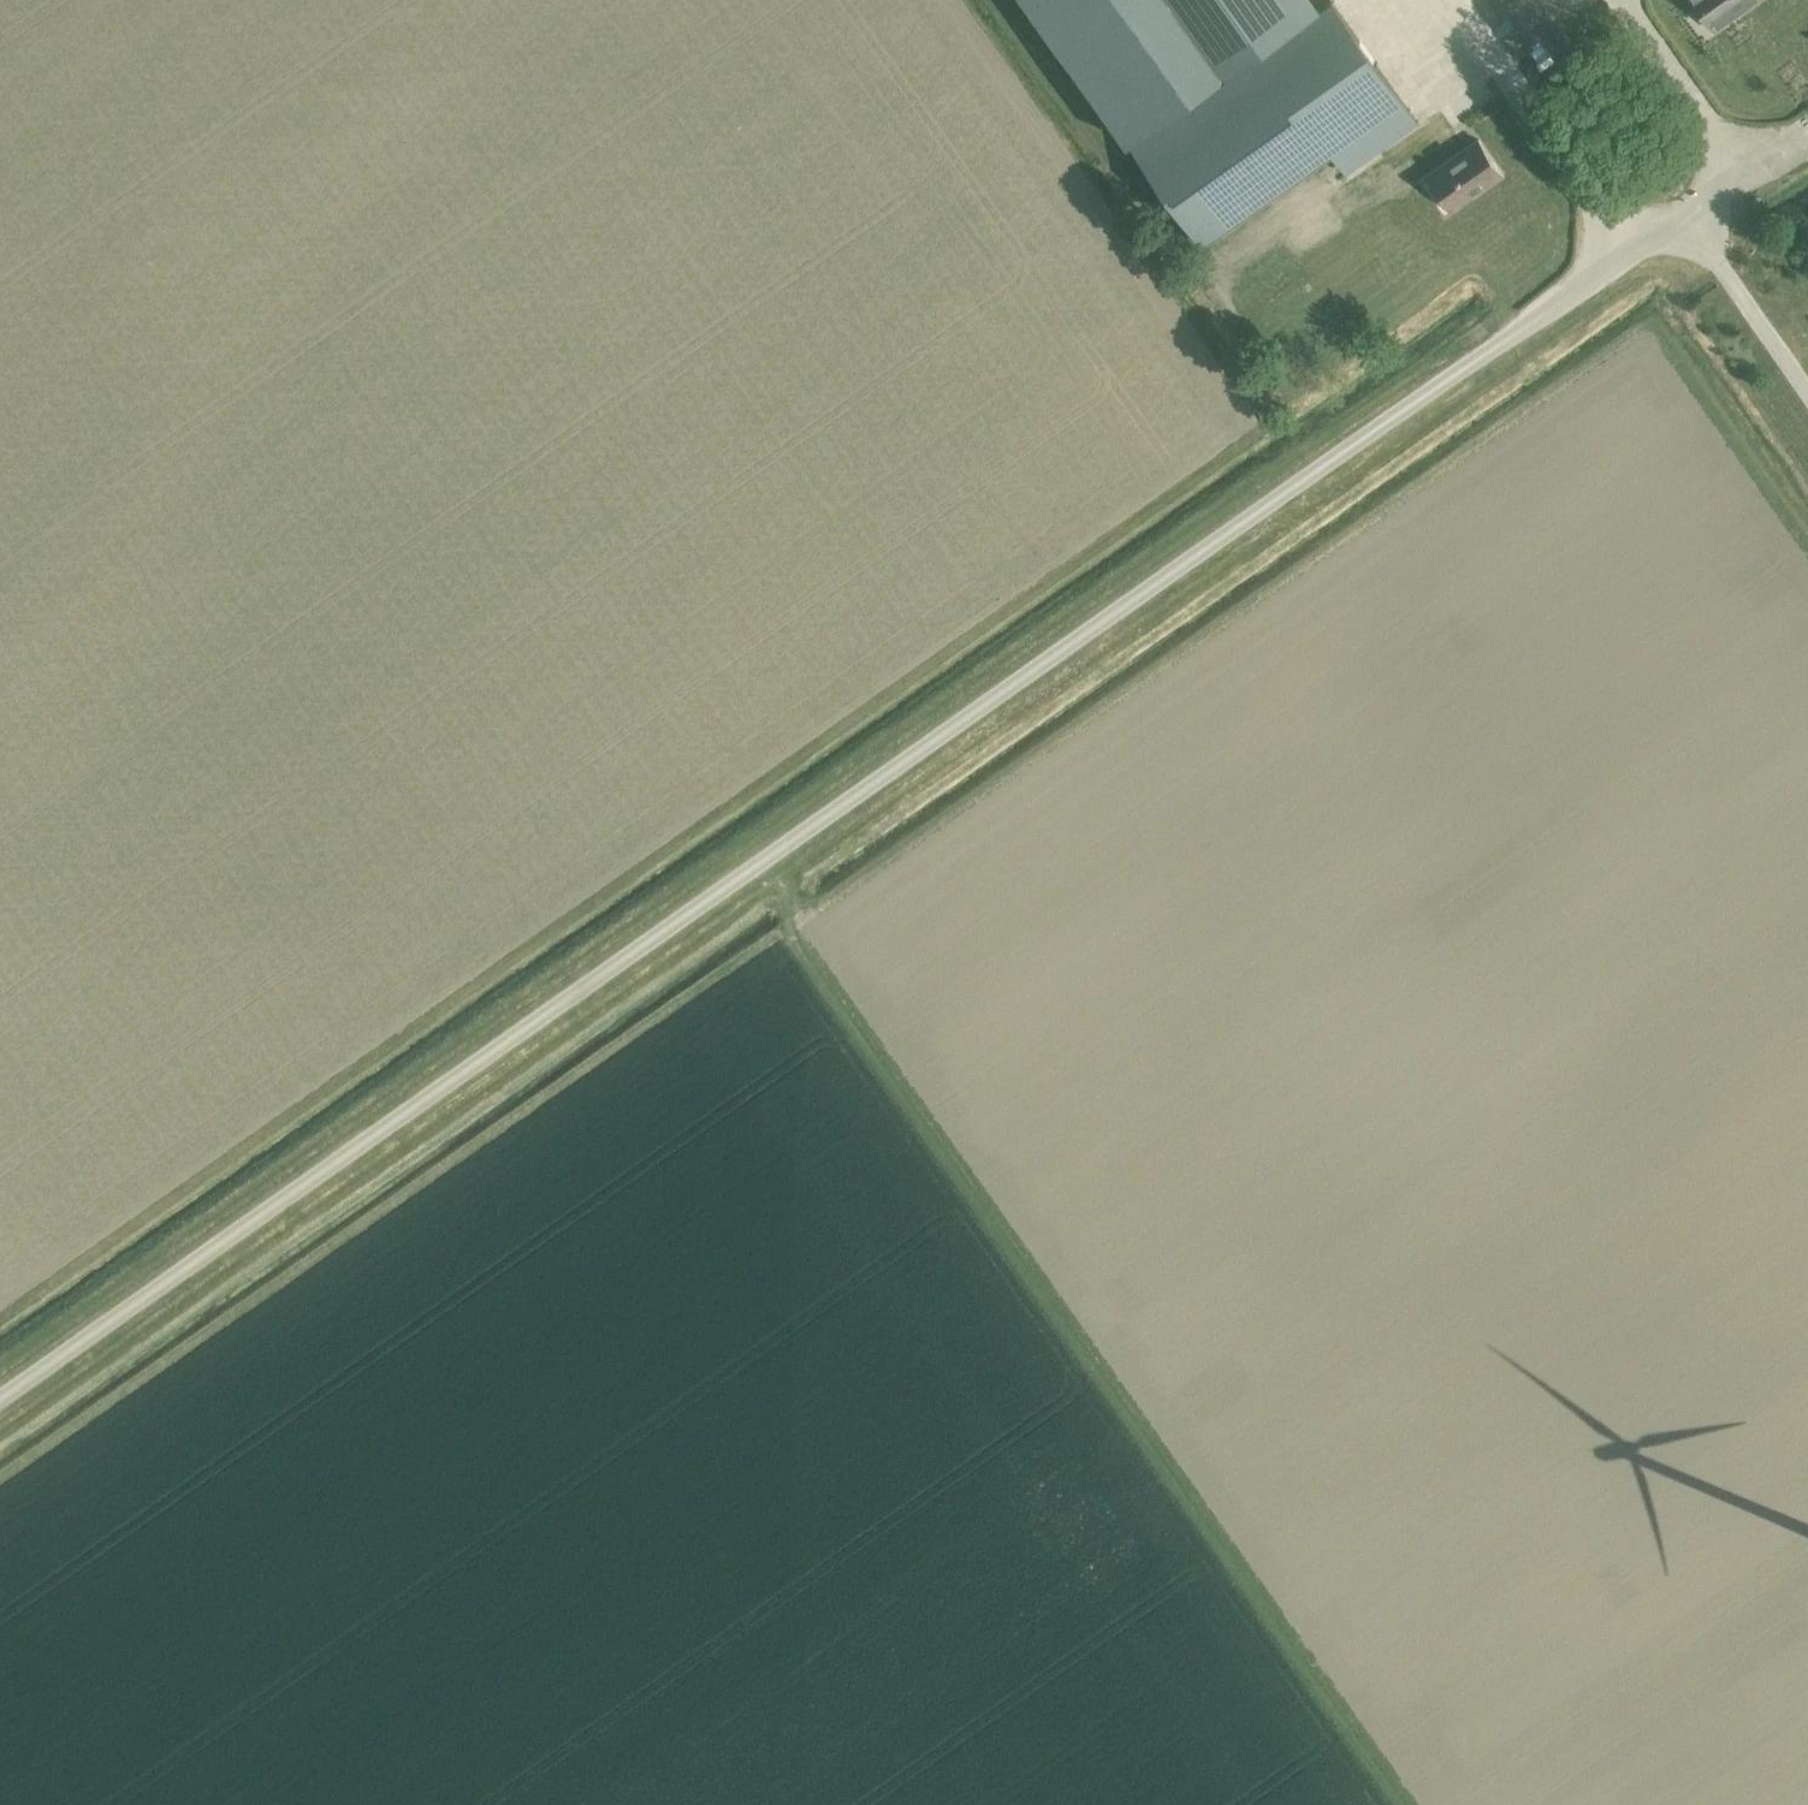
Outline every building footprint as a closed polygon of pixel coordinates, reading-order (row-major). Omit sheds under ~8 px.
[(1080,63),(1168,0),(1035,0),(1080,63)] [(1701,10),(1705,7),(1719,26),(1756,0),(1694,0),(1701,10)] [(1392,137),(1394,140),(1419,122),(1334,1),(1135,141),(1205,240),(1330,152),(1344,171),(1392,137)] [(1479,140),(1431,173),(1454,207),(1474,193),(1473,192),(1483,185),(1486,188),(1503,175),(1479,140)]
